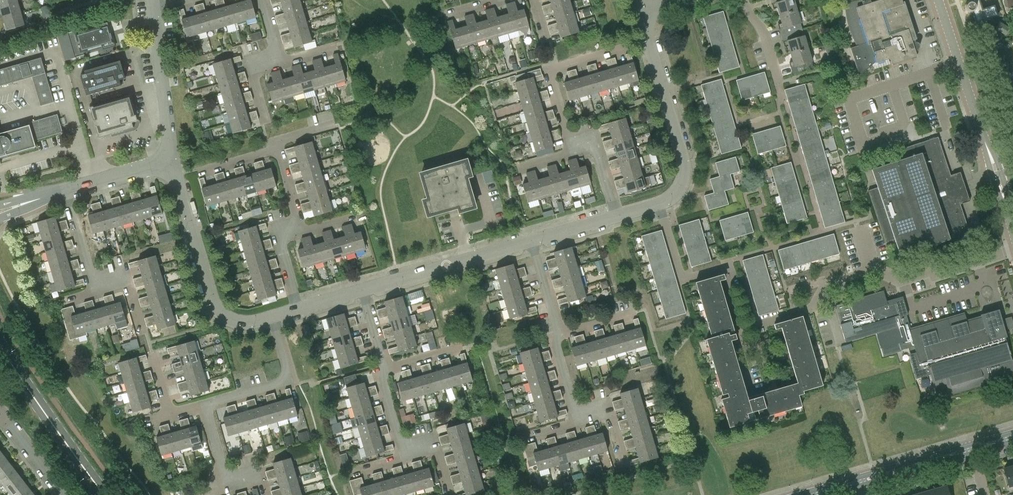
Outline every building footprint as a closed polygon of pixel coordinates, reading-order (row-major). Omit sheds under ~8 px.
[(219,0),(216,0),(214,0),(217,10),(211,11),(216,29),(226,26),(219,0)] [(231,6),(226,7),(224,0),(219,0),(226,26),(236,24),(231,6)] [(240,0),(235,0),(236,4),(231,6),(236,24),(246,21),(240,0)] [(246,21),(256,18),(251,0),(245,2),(245,0),(240,0),(246,21)] [(300,3),(300,0),(274,0),(270,1),(272,5),(281,3),(283,8),(300,3)] [(551,3),(542,6),(543,11),(570,3),(570,0),(550,0),(551,3)] [(797,10),(794,0),(771,0),(774,9),(777,8),(779,15),(797,10)] [(846,1),(846,10),(847,20),(849,29),(853,37),(857,46),(850,48),(859,76),(876,62),(877,64),(890,59),(892,66),(916,58),(914,51),(915,51),(917,50),(917,51),(920,47),(920,46),(919,45),(919,44),(918,43),(917,42),(916,42),(915,42),(915,40),(916,39),(904,2),(902,2),(901,0),(857,0),(854,1),(846,2),(846,1)] [(978,7),(977,4),(976,2),(974,1),(971,0),(969,1),(967,2),(965,4),(965,7),(965,9),(967,11),(969,12),(971,13),(974,12),(976,11),(977,9),(978,7)] [(0,7),(2,14),(0,15),(0,20),(25,12),(24,11),(20,12),(17,2),(0,7)] [(510,3),(518,31),(529,28),(524,10),(518,12),(515,2),(510,3)] [(300,3),(283,8),(284,13),(275,16),(276,21),(303,13),(300,3)] [(503,16),(508,34),(518,31),(510,3),(506,4),(509,14),(503,16)] [(555,18),(573,12),(570,3),(543,11),(544,15),(554,12),(555,18)] [(216,29),(211,11),(206,13),(203,4),(199,5),(207,32),(216,29)] [(207,32),(199,5),(194,6),(197,15),(192,17),(197,35),(207,32)] [(508,34),(503,16),(497,18),(494,8),(490,9),(498,37),(508,34)] [(584,17),(591,15),(589,8),(582,11),(584,17)] [(179,11),(182,20),(187,38),(197,35),(192,17),(186,19),(184,9),(179,11)] [(482,22),(487,40),(498,37),(490,9),(485,11),(488,20),(482,22)] [(782,35),(802,29),(800,23),(801,23),(797,10),(779,15),(782,23),(778,24),(782,35)] [(707,31),(727,25),(723,11),(703,17),(707,31)] [(21,15),(25,14),(25,12),(0,20),(0,25),(5,23),(7,31),(24,26),(21,15)] [(573,12),(555,18),(557,23),(547,26),(549,30),(576,22),(573,12)] [(288,28),(306,22),(303,13),(276,21),(277,25),(287,22),(288,28)] [(487,40),(482,22),(476,24),(473,14),(469,15),(477,43),(487,40)] [(461,28),(467,46),(477,43),(469,15),(464,17),(467,26),(461,28)] [(448,22),(450,31),(455,49),(467,46),(461,28),(455,29),(452,20),(448,22)] [(113,44),(109,33),(111,32),(108,21),(100,24),(101,27),(81,33),(80,30),(58,36),(66,60),(84,55),(83,52),(113,44)] [(306,22),(288,28),(290,33),(280,36),(282,40),(309,32),(306,22)] [(576,22),(549,30),(550,34),(559,32),(561,38),(579,33),(576,22)] [(1005,35),(1009,28),(999,22),(995,29),(1005,35)] [(711,45),(731,39),(727,25),(707,31),(711,45)] [(791,54),(808,48),(805,36),(804,35),(802,29),(782,35),(785,47),(788,46),(791,54)] [(262,39),(260,32),(250,34),(252,42),(262,39)] [(294,48),(304,45),(306,50),(316,47),(315,41),(315,40),(311,41),(309,32),(282,40),(283,45),(292,42),(294,48)] [(715,59),(735,53),(731,39),(711,45),(715,59)] [(808,48),(791,54),(793,62),(789,63),(793,74),(814,68),(812,62),(812,61),(808,48)] [(535,58),(533,51),(527,52),(529,60),(535,58)] [(827,53),(829,59),(836,57),(834,51),(827,53)] [(626,55),(628,64),(623,66),(628,83),(638,80),(631,53),(626,55)] [(735,53),(715,59),(719,73),(739,67),(735,53)] [(333,55),(336,65),(330,66),(335,84),(346,81),(338,54),(333,55)] [(240,56),(230,59),(213,64),(216,74),(234,69),(232,64),(242,61),(240,56)] [(32,77),(41,106),(54,102),(41,58),(0,70),(0,87),(32,77)] [(628,83),(623,66),(618,67),(615,58),(611,59),(618,86),(628,83)] [(335,84),(330,66),(324,68),(321,59),(317,60),(324,87),(335,84)] [(604,71),(609,89),(618,86),(611,59),(606,60),(609,70),(604,71)] [(309,72),(314,90),(324,87),(317,60),(312,61),(315,71),(309,72)] [(85,72),(86,74),(80,75),(86,96),(127,85),(120,62),(85,72)] [(609,89),(604,71),(598,73),(595,63),(591,65),(599,92),(609,89)] [(314,90),(309,72),(303,74),(300,65),(296,66),(304,93),(314,90)] [(584,77),(589,94),(599,92),(591,65),(587,66),(589,75),(584,77)] [(288,78),(293,96),(304,93),(296,66),(291,67),(294,77),(288,78)] [(219,84),(246,76),(245,72),(235,75),(234,69),(216,74),(219,84)] [(571,70),(579,97),(589,94),(584,77),(578,78),(576,69),(571,70)] [(579,97),(571,70),(567,72),(570,81),(564,83),(569,100),(579,97)] [(293,96),(288,78),(282,80),(280,71),(275,72),(283,99),(293,96)] [(518,93),(536,87),(534,82),(544,79),(542,74),(532,77),(531,71),(516,76),(517,82),(515,82),(518,93)] [(283,99),(275,72),(271,73),(273,83),(267,85),(272,102),(283,99)] [(751,76),(756,96),(771,92),(765,72),(751,76)] [(222,94),(239,89),(238,83),(247,80),(246,76),(219,84),(222,94)] [(756,96),(751,76),(736,80),(742,100),(756,96)] [(705,99),(725,93),(721,79),(701,85),(705,99)] [(190,89),(197,87),(195,81),(188,83),(190,89)] [(789,104),(809,98),(805,84),(785,90),(789,104)] [(521,102),(540,97),(548,94),(547,90),(537,93),(536,87),(518,93),(521,102)] [(224,104),(252,96),(251,91),(241,94),(239,89),(222,94),(224,104)] [(709,113),(729,107),(725,93),(705,99),(709,113)] [(524,112),(541,107),(540,102),(549,99),(548,94),(540,97),(521,102),(524,112)] [(90,108),(99,139),(112,135),(111,135),(134,128),(132,123),(138,122),(130,96),(90,108)] [(227,114),(245,108),(244,103),(253,100),(252,96),(224,104),(227,114)] [(809,98),(789,104),(793,118),(813,112),(809,98)] [(527,122),(553,114),(552,110),(543,112),(541,107),(524,112),(527,122)] [(713,127),(733,121),(729,107),(709,113),(713,127)] [(230,123),(257,115),(256,111),(247,113),(245,108),(227,114),(230,123)] [(813,112),(793,118),(797,131),(817,126),(813,112)] [(63,132),(58,114),(29,122),(30,125),(0,133),(0,157),(5,156),(36,147),(34,140),(63,132)] [(529,132),(540,129),(547,127),(546,121),(555,118),(553,114),(527,122),(529,132)] [(257,115),(230,123),(233,134),(251,128),(249,122),(259,120),(257,115)] [(599,131),(609,128),(611,133),(628,128),(625,118),(598,126),(599,131)] [(717,140),(737,134),(733,121),(713,127),(717,140)] [(766,130),(772,150),(786,146),(780,126),(766,130)] [(817,126),(797,131),(801,145),(821,139),(817,126)] [(540,139),(559,134),(558,129),(549,132),(547,127),(540,129),(529,132),(532,142),(540,139)] [(628,128),(611,133),(612,139),(603,142),(604,146),(631,138),(628,128)] [(772,150),(766,130),(752,134),(758,154),(772,150)] [(559,134),(540,139),(532,142),(535,152),(553,147),(551,141),(560,138),(559,134)] [(737,134),(717,140),(721,154),(741,148),(737,134)] [(894,239),(900,256),(931,245),(934,255),(966,245),(953,207),(969,201),(964,185),(960,172),(950,175),(937,137),(899,149),(902,159),(871,169),(877,187),(868,190),(885,242),(894,239)] [(616,153),(634,148),(631,138),(604,146),(605,151),(615,148),(616,153)] [(821,139),(801,145),(805,159),(825,153),(821,139)] [(286,154),(296,151),(297,157),(315,152),(312,141),(285,149),(286,154)] [(634,148),(616,153),(618,159),(608,162),(610,166),(637,158),(634,148)] [(315,152),(297,157),(299,162),(289,165),(291,169),(318,161),(315,152)] [(657,162),(655,153),(649,154),(652,164),(657,162)] [(825,153),(805,159),(809,173),(829,167),(825,153)] [(719,176),(730,174),(740,171),(735,157),(715,163),(719,176)] [(637,158),(610,166),(611,170),(621,167),(622,173),(640,167),(637,158)] [(572,160),(580,187),(591,184),(586,166),(579,168),(577,159),(572,160)] [(271,168),(265,170),(263,160),(258,162),(266,189),(276,186),(271,168)] [(428,199),(424,200),(428,216),(458,207),(460,212),(475,207),(466,177),(471,176),(466,160),(421,174),(428,199)] [(570,190),(580,187),(572,160),(568,161),(570,171),(564,172),(570,190)] [(318,161),(291,169),(292,174),(302,171),(303,176),(321,171),(318,161)] [(266,189),(258,162),(254,163),(257,173),(251,174),(256,192),(266,189)] [(775,182),(795,176),(791,162),(770,168),(775,182)] [(570,190),(564,172),(559,174),(556,165),(551,166),(559,193),(570,190)] [(256,192),(251,174),(246,176),(243,166),(239,167),(247,194),(256,192)] [(544,178),(549,196),(559,193),(551,166),(547,167),(550,177),(544,178)] [(247,194),(239,167),(234,169),(237,178),(232,180),(237,197),(247,194)] [(640,167),(622,173),(624,178),(614,181),(615,185),(643,177),(640,167)] [(829,167),(809,173),(813,186),(833,181),(829,167)] [(482,173),(485,184),(495,181),(492,170),(482,173)] [(321,171),(303,176),(305,182),(295,185),(296,189),(324,181),(321,171)] [(549,196),(544,178),(538,180),(535,171),(531,172),(539,199),(549,196)] [(237,197),(232,180),(226,181),(224,172),(219,173),(227,200),(237,197)] [(539,199),(531,172),(526,173),(529,183),(523,184),(528,202),(539,199)] [(227,200),(219,173),(215,174),(217,184),(212,185),(217,203),(227,200)] [(730,174),(719,176),(709,179),(713,193),(725,191),(734,188),(730,174)] [(795,176),(775,182),(779,196),(799,190),(795,176)] [(199,179),(202,188),(207,206),(217,203),(212,185),(207,187),(204,177),(199,179)] [(643,177),(615,185),(617,190),(626,187),(628,193),(646,187),(643,177)] [(324,181),(296,189),(298,193),(307,191),(309,196),(326,191),(324,181)] [(833,181),(813,186),(817,200),(837,194),(833,181)] [(150,187),(153,196),(147,198),(153,216),(163,213),(155,186),(150,187)] [(135,191),(143,219),(153,216),(147,198),(142,200),(139,190),(135,191)] [(799,190),(779,196),(783,209),(803,203),(799,190)] [(128,204),(133,222),(143,219),(135,191),(130,193),(133,202),(128,204)] [(326,191),(309,196),(310,201),(301,204),(302,209),(329,201),(326,191)] [(729,204),(725,191),(713,193),(704,196),(708,210),(729,204)] [(350,207),(358,204),(355,194),(347,197),(350,207)] [(837,194),(817,200),(821,214),(841,208),(837,194)] [(115,197),(123,225),(133,222),(128,204),(122,205),(120,196),(115,197)] [(108,210),(113,227),(123,225),(115,197),(111,198),(114,208),(108,210)] [(329,201),(302,209),(303,213),(313,210),(315,216),(332,211),(329,201)] [(96,203),(103,230),(113,227),(108,210),(103,211),(100,202),(96,203)] [(103,230),(96,203),(91,204),(94,214),(88,215),(93,233),(103,230)] [(803,203),(783,209),(787,224),(807,218),(803,203)] [(253,215),(262,212),(261,207),(251,211),(253,215)] [(841,208),(821,214),(825,228),(845,222),(841,208)] [(747,212),(733,216),(739,236),(753,232),(747,212)] [(739,236),(733,216),(719,220),(725,240),(739,236)] [(66,220),(57,223),(55,217),(38,222),(40,232),(68,224),(66,220)] [(683,239),(703,233),(699,219),(679,225),(683,239)] [(265,223),(256,226),(238,231),(241,241),(259,236),(257,231),(267,228),(265,223)] [(68,224),(40,232),(43,242),(61,237),(60,231),(69,229),(68,224)] [(347,226),(355,253),(366,250),(361,232),(354,234),(352,224),(347,226)] [(355,253),(347,226),(343,227),(345,236),(340,238),(345,256),(355,253)] [(345,256),(340,238),(334,240),(331,230),(327,232),(334,259),(345,256)] [(645,250),(666,244),(661,230),(641,236),(645,250)] [(334,259),(327,232),(322,233),(325,242),(319,244),(324,262),(334,259)] [(703,233),(683,239),(687,253),(707,247),(703,233)] [(819,238),(825,258),(839,254),(833,234),(819,238)] [(244,251),(271,243),(270,239),(260,241),(259,236),(241,241),(244,251)] [(324,262),(319,244),(313,246),(310,236),(306,237),(314,265),(324,262)] [(72,240),(63,242),(61,237),(43,242),(46,252),(74,244),(72,240)] [(314,265),(306,237),(301,239),(304,248),(298,250),(303,268),(314,265)] [(806,242),(811,262),(825,258),(819,238),(806,242)] [(792,246),(798,266),(811,262),(806,242),(792,246)] [(247,261),(265,256),(263,250),(273,247),(271,243),(244,251),(247,261)] [(74,244),(46,252),(49,262),(67,257),(65,251),(75,248),(74,244)] [(650,263),(670,258),(666,244),(645,250),(650,263)] [(798,266),(792,246),(778,250),(783,270),(798,266)] [(546,261),(547,265),(574,257),(571,247),(554,252),(555,258),(546,261)] [(707,247),(687,253),(691,267),(714,260),(714,257),(710,258),(707,247)] [(130,268),(139,266),(141,271),(159,266),(156,255),(128,263),(130,268)] [(746,275),(766,269),(762,255),(742,260),(746,275)] [(250,271),(277,263),(276,258),(266,261),(265,256),(247,261),(250,271)] [(78,259),(68,262),(67,257),(49,262),(52,271),(79,263),(78,259)] [(574,257),(547,265),(548,269),(558,267),(559,272),(577,267),(574,257)] [(654,277),(674,271),(670,258),(650,263),(654,277)] [(52,271),(55,281),(72,276),(71,271),(81,268),(79,263),(52,271)] [(253,280),(270,275),(269,270),(278,267),(277,263),(250,271),(253,280)] [(515,270),(513,264),(495,269),(498,279),(526,271),(524,267),(515,270)] [(159,266),(141,271),(142,276),(133,279),(134,283),(161,275),(159,266)] [(551,280),(553,285),(580,277),(577,267),(559,272),(561,277),(551,280)] [(766,269),(746,275),(750,288),(770,282),(766,269)] [(501,289),(519,284),(517,279),(527,276),(526,271),(498,279),(501,289)] [(658,291),(678,285),(674,271),(654,277),(658,291)] [(161,275),(134,283),(135,288),(145,285),(146,290),(164,285),(161,275)] [(256,290),(283,282),(281,278),(272,280),(270,275),(253,280),(256,290)] [(84,279),(74,281),(72,276),(55,281),(58,291),(85,283),(84,279)] [(700,289),(698,289),(702,304),(704,303),(706,309),(704,310),(706,310),(708,316),(706,317),(710,331),(712,330),(714,336),(712,337),(706,339),(708,347),(711,346),(712,352),(711,353),(713,353),(714,359),(712,360),(716,374),(719,373),(720,379),(719,380),(721,380),(722,386),(720,387),(722,395),(727,393),(728,397),(721,399),(723,406),(726,406),(727,412),(725,412),(729,427),(767,416),(766,413),(779,410),(780,412),(794,408),(793,406),(800,404),(800,406),(801,406),(795,386),(743,401),(741,394),(743,393),(726,334),(732,332),(716,276),(696,282),(696,283),(698,282),(700,289)] [(580,277),(553,285),(554,289),(564,286),(565,292),(583,286),(580,277)] [(283,282),(256,290),(259,300),(276,295),(275,289),(284,287),(283,282)] [(770,282),(750,288),(754,302),(774,296),(770,282)] [(504,299),(531,291),(530,286),(521,289),(519,284),(501,289),(504,299)] [(164,285),(146,290),(148,296),(139,298),(140,303),(167,295),(164,285)] [(662,305),(682,299),(678,285),(658,291),(662,305)] [(559,305),(568,302),(586,297),(583,286),(565,292),(567,297),(557,300),(559,305)] [(421,289),(408,293),(411,303),(424,300),(421,289)] [(837,314),(840,324),(845,343),(876,333),(883,356),(901,351),(901,350),(908,348),(901,321),(907,319),(901,298),(887,303),(883,290),(849,300),(852,309),(837,314)] [(507,309),(525,304),(523,298),(533,295),(531,291),(504,299),(507,309)] [(108,295),(116,323),(117,328),(128,325),(121,302),(115,304),(112,294),(108,295)] [(116,323),(108,295),(103,297),(106,306),(101,308),(106,326),(116,323)] [(167,295),(140,303),(141,307),(151,305),(152,310),(170,305),(167,295)] [(378,314),(405,306),(402,296),(384,301),(386,307),(376,310),(378,314)] [(774,296),(754,302),(758,316),(778,310),(774,296)] [(682,299),(662,305),(666,319),(686,313),(682,299)] [(93,300),(88,301),(96,328),(106,326),(101,308),(95,310),(93,300)] [(87,312),(81,314),(87,335),(88,335),(87,331),(96,328),(88,301),(84,303),(87,312)] [(423,311),(431,309),(429,303),(421,305),(423,311)] [(536,306),(526,309),(525,304),(507,309),(510,319),(537,311),(536,306)] [(76,315),(73,305),(62,309),(61,309),(70,340),(87,335),(81,314),(76,315)] [(170,305),(152,310),(154,315),(144,318),(146,322),(173,315),(170,305)] [(405,306),(378,314),(379,319),(388,316),(390,321),(408,316),(405,306)] [(426,312),(429,321),(435,319),(432,310),(426,312)] [(329,329),(356,321),(355,316),(345,319),(344,313),(326,318),(329,329)] [(1001,327),(986,332),(982,316),(966,321),(964,313),(910,329),(907,319),(901,321),(908,348),(911,361),(916,377),(929,373),(937,398),(992,382),(988,367),(1011,360),(1001,327)] [(158,330),(162,329),(164,336),(185,331),(184,328),(177,330),(173,315),(146,322),(147,327),(156,324),(158,330)] [(408,316),(390,321),(391,327),(382,329),(383,334),(410,326),(408,316)] [(822,385),(802,316),(782,322),(802,391),(822,385)] [(1005,328),(1012,327),(1012,320),(1012,316),(1003,317),(1005,328)] [(633,319),(636,329),(630,331),(635,348),(646,345),(641,328),(638,318),(633,319)] [(332,338),(349,333),(348,328),(357,325),(356,321),(329,329),(332,338)] [(498,321),(491,323),(493,330),(501,328),(498,321)] [(622,322),(618,324),(626,351),(635,348),(630,331),(625,332),(622,322)] [(305,336),(319,331),(319,329),(310,332),(307,324),(302,326),(305,336)] [(613,325),(616,335),(611,336),(616,354),(626,351),(618,324),(613,325)] [(410,326),(383,334),(385,338),(394,336),(396,341),(413,336),(410,326)] [(603,328),(598,329),(606,357),(616,354),(611,336),(605,338),(603,328)] [(594,331),(596,340),(591,342),(596,360),(606,357),(598,329),(594,331)] [(432,332),(425,334),(430,350),(437,348),(432,332)] [(335,348),(362,340),(360,336),(351,339),(349,333),(332,338),(335,348)] [(120,341),(118,334),(111,336),(113,343),(120,341)] [(583,334),(578,335),(586,362),(596,360),(591,342),(585,343),(583,334)] [(574,336),(577,346),(571,347),(576,365),(586,362),(578,335),(574,336)] [(389,354),(399,351),(416,346),(413,336),(396,341),(397,346),(388,349),(389,354)] [(139,348),(136,339),(129,341),(132,350),(139,348)] [(168,353),(178,350),(179,356),(197,350),(194,340),(167,348),(168,353)] [(338,358),(355,353),(354,348),(363,345),(362,340),(335,348),(338,358)] [(144,352),(143,347),(125,352),(126,356),(134,354),(134,355),(144,352)] [(549,350),(539,353),(538,347),(519,352),(522,362),(550,355),(549,350)] [(197,350),(179,356),(181,361),(171,364),(173,368),(200,360),(197,350)] [(366,356),(357,358),(355,353),(338,358),(341,368),(368,360),(366,356)] [(460,354),(462,364),(457,366),(462,383),(472,380),(464,353),(460,354)] [(147,359),(146,354),(118,362),(121,372),(139,367),(138,362),(147,359)] [(550,355),(522,362),(525,372),(543,367),(542,362),(551,359),(550,355)] [(449,358),(444,359),(452,386),(462,383),(457,366),(451,367),(449,358)] [(440,360),(443,370),(437,371),(443,389),(452,386),(444,359),(440,360)] [(200,360),(173,368),(174,373),(183,370),(185,375),(203,370),(200,360)] [(429,363),(425,365),(433,392),(443,389),(437,371),(432,373),(429,363)] [(420,366),(423,375),(418,377),(423,395),(433,392),(425,365),(420,366)] [(139,367),(121,372),(124,382),(152,374),(150,370),(141,373),(139,367)] [(554,370),(545,372),(543,367),(525,372),(528,382),(556,374),(554,370)] [(409,369),(405,370),(413,398),(423,395),(418,377),(412,379),(409,369)] [(203,370),(185,375),(187,381),(177,384),(178,388),(206,380),(203,370)] [(400,372),(403,381),(398,383),(403,401),(413,398),(405,370),(400,372)] [(153,379),(152,374),(124,382),(127,392),(145,387),(143,382),(153,379)] [(357,381),(355,374),(343,377),(345,384),(357,381)] [(556,374),(528,382),(531,392),(549,387),(547,381),(557,379),(556,374)] [(206,380),(178,388),(180,392),(189,390),(191,395),(209,390),(206,380)] [(648,381),(651,389),(657,387),(655,380),(648,381)] [(375,385),(365,388),(364,383),(346,388),(349,398),(376,390),(375,385)] [(145,387),(127,392),(130,402),(157,394),(156,390),(146,393),(145,387)] [(560,389),(550,392),(549,387),(531,392),(534,402),(561,394),(560,389)] [(285,390),(287,399),(282,401),(287,418),(298,415),(290,388),(285,390)] [(612,402),(613,406),(640,398),(637,388),(619,393),(621,399),(612,402)] [(349,398),(352,408),(370,403),(368,397),(378,394),(376,390),(349,398)] [(274,393),(270,394),(277,421),(287,418),(282,401),(277,402),(274,393)] [(159,398),(157,394),(130,402),(133,412),(151,407),(149,401),(159,398)] [(265,396),(268,405),(262,406),(268,424),(277,421),(270,394),(265,396)] [(561,394),(534,402),(536,412),(555,406),(553,401),(563,398),(561,394)] [(254,398),(250,400),(258,427),(268,424),(262,406),(257,408),(254,398)] [(640,398),(613,406),(615,411),(624,408),(625,413),(643,408),(640,398)] [(246,401),(248,410),(243,412),(248,430),(258,427),(250,400),(246,401)] [(510,408),(516,406),(514,400),(508,402),(510,408)] [(381,405),(371,408),(370,403),(352,408),(355,418),(382,410),(381,405)] [(662,403),(654,406),(655,412),(663,409),(662,403)] [(235,404),(230,406),(238,433),(248,430),(243,412),(238,414),(235,404)] [(226,407),(229,416),(223,418),(228,436),(238,433),(230,406),(226,407)] [(566,409),(556,412),(555,406),(536,412),(539,422),(567,414),(566,409)] [(618,421),(619,426),(646,418),(643,408),(625,413),(627,418),(618,421)] [(382,410),(355,418),(357,426),(354,427),(354,428),(375,422),(374,417),(383,414),(382,410)] [(488,412),(480,415),(482,422),(490,419),(488,412)] [(407,423),(415,421),(413,414),(405,416),(407,423)] [(188,418),(183,419),(191,447),(201,444),(196,426),(191,428),(188,418)] [(646,418),(619,426),(620,430),(630,427),(631,433),(649,427),(646,418)] [(179,420),(182,430),(176,432),(181,449),(191,447),(183,419),(179,420)] [(386,425),(377,428),(375,422),(354,428),(355,430),(358,429),(361,437),(388,429),(386,425)] [(343,431),(341,423),(331,426),(333,431),(334,434),(343,431)] [(446,428),(448,434),(438,437),(439,441),(467,433),(464,423),(446,428)] [(168,424),(164,425),(171,452),(181,449),(176,432),(171,433),(168,424)] [(159,426),(162,436),(156,437),(161,455),(171,452),(164,425),(159,426)] [(594,425),(589,426),(597,454),(607,451),(602,433),(596,435),(594,425)] [(587,437),(582,439),(587,456),(597,454),(589,426),(585,428),(587,437)] [(623,441),(625,445),(652,437),(649,427),(631,433),(633,438),(623,441)] [(388,429),(361,437),(364,447),(381,442),(380,437),(389,434),(388,429)] [(198,431),(201,444),(207,442),(203,430),(198,431)] [(309,439),(307,431),(297,434),(299,442),(309,439)] [(574,431),(570,432),(577,459),(587,456),(582,439),(577,440),(574,431)] [(568,443),(562,444),(568,462),(577,459),(570,432),(565,433),(568,443)] [(467,433),(439,441),(441,446),(450,443),(452,448),(469,443),(467,433)] [(286,446),(294,444),(291,436),(284,438),(286,446)] [(554,436),(550,438),(558,465),(568,462),(562,444),(557,446),(554,436)] [(652,437),(625,445),(626,450),(635,447),(637,452),(655,447),(652,437)] [(548,448),(543,450),(548,468),(558,465),(550,438),(545,439),(548,448)] [(392,445),(383,447),(381,442),(364,447),(366,457),(394,449),(392,445)] [(527,461),(534,459),(538,471),(548,468),(543,450),(537,451),(535,442),(523,445),(527,461)] [(444,457),(445,461),(472,453),(469,443),(452,448),(454,454),(444,457)] [(250,445),(243,447),(245,454),(252,452),(250,445)] [(631,466),(640,463),(658,457),(655,447),(637,452),(639,458),(629,460),(631,466)] [(472,453),(445,461),(446,465),(456,462),(458,468),(475,463),(472,453)] [(265,472),(266,476),(293,468),(290,458),(273,463),(275,469),(265,472)] [(420,460),(416,461),(424,489),(434,486),(429,468),(423,470),(420,460)] [(15,471),(7,461),(0,466),(0,480),(1,482),(15,471)] [(409,474),(414,491),(424,489),(416,461),(411,463),(414,472),(409,474)] [(450,476),(451,480),(478,472),(475,463),(458,468),(459,473),(450,476)] [(396,467),(399,477),(404,494),(414,491),(409,474),(403,475),(400,466),(396,467)] [(1004,468),(1009,486),(1012,485),(1012,466),(1004,468)] [(399,477),(396,467),(392,469),(394,478),(389,480),(394,494),(402,494),(404,494),(399,477)] [(293,468),(266,476),(268,480),(277,477),(279,483),(296,478),(293,468)] [(9,492),(23,481),(15,471),(1,482),(9,492)] [(376,473),(383,494),(394,494),(389,480),(384,481),(381,472),(376,473)] [(478,472),(451,480),(452,485),(462,482),(463,487),(481,482),(478,472)] [(376,473),(372,474),(375,484),(370,485),(372,494),(383,494),(376,473)] [(361,494),(372,494),(370,485),(364,487),(361,477),(349,481),(353,494),(359,494),(361,494)] [(272,494),(273,494),(299,488),(296,478),(279,483),(280,488),(271,491),(272,494)] [(31,491),(23,481),(9,492),(11,494),(26,494),(31,491)] [(484,493),(481,482),(463,487),(465,493),(458,494),(476,494),(484,493)] [(935,489),(936,494),(949,494),(946,485),(935,489)]
